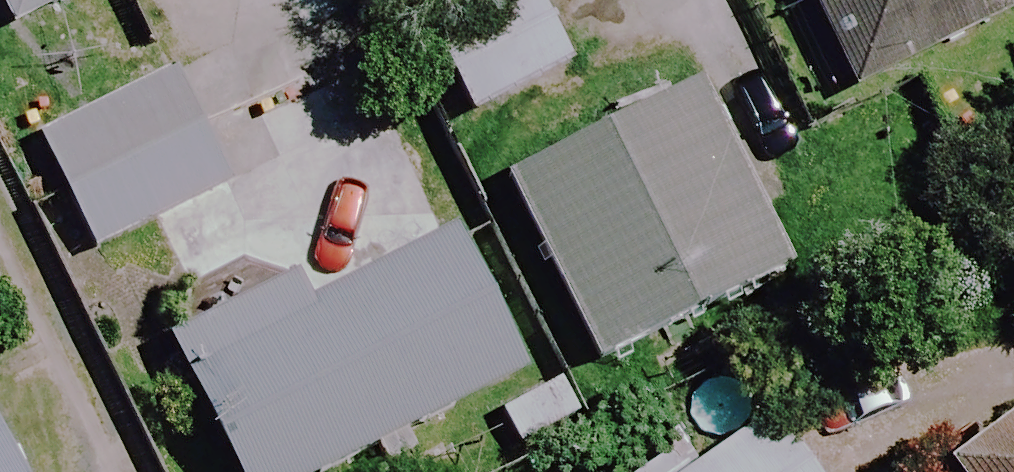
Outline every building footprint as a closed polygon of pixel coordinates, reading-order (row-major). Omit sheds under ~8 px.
[(14,31),(80,0),(0,0),(14,31)] [(537,0),(493,0),(433,28),(474,116),(570,71),(537,0)] [(854,97),(1013,23),(1013,0),(809,0),(854,97)] [(230,190),(175,80),(41,147),(96,257),(230,190)] [(788,274),(701,99),(509,195),(596,370),(788,274)] [(456,236),(311,308),(297,281),(168,346),(231,471),(344,471),(528,380),(456,236)] [(772,418),(694,471),(810,471),(772,418)] [(946,471),(1013,471),(1013,420),(946,471)] [(0,443),(0,471),(13,471),(0,443)]
